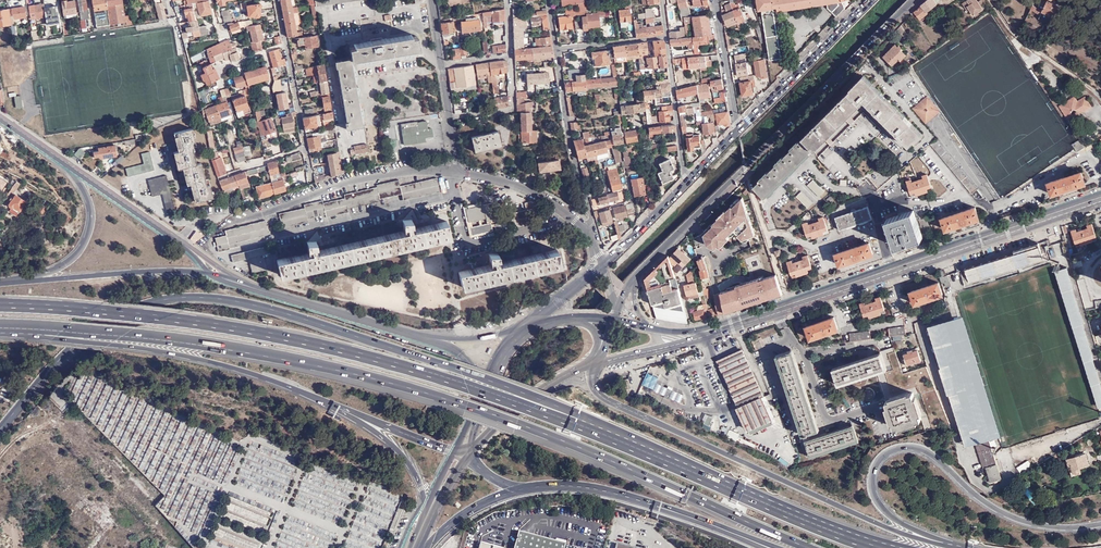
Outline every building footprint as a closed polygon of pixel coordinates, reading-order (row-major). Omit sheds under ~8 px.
[(76,15),(74,0),(66,1),(66,0),(62,0),(64,17),(76,15)] [(86,0),(77,0),(81,28),(90,27),(86,0)] [(106,0),(92,0),(96,29),(110,27),(109,23),(106,0)] [(109,23),(121,22),(122,25),(126,24),(124,15),(122,0),(106,0),(109,23)] [(208,0),(192,3),(193,7),(196,6),(195,4),(197,4),(200,15),(212,13),(208,0)] [(292,7),(291,0),(281,0),(282,8),(292,7)] [(681,16),(684,16),(684,17),(691,16),(689,6),(687,6),(685,0),(677,0),(677,2),(678,2),(681,16)] [(759,10),(760,10),(770,60),(781,58),(773,8),(798,4),(825,0),(757,0),(759,10)] [(781,58),(785,57),(778,11),(815,6),(826,4),(838,2),(837,0),(825,0),(798,4),(773,8),(781,58)] [(842,0),(837,0),(838,2),(839,5),(832,12),(836,16),(844,7),(842,3),(842,0)] [(941,0),(926,0),(914,12),(916,15),(921,21),(929,15),(927,12),(941,1),(941,0)] [(978,2),(977,0),(967,0),(962,3),(965,7),(967,6),(970,10),(974,15),(985,7),(982,3),(979,5),(978,2)] [(733,1),(730,3),(737,20),(738,22),(749,18),(747,13),(743,15),(738,3),(735,4),(733,1)] [(1058,7),(1047,1),(1041,11),(1052,17),(1058,7)] [(155,3),(159,18),(165,17),(162,2),(155,3)] [(243,4),(238,4),(238,2),(228,4),(229,10),(243,8),(243,4)] [(259,6),(260,6),(260,2),(246,4),(247,7),(245,8),(246,16),(248,16),(254,16),(254,17),(255,17),(258,16),(260,15),(259,6)] [(832,12),(839,5),(838,2),(826,4),(827,8),(832,12)] [(43,3),(34,4),(36,17),(45,15),(44,8),(43,3)] [(174,5),(175,9),(190,6),(190,7),(184,9),(185,16),(188,16),(188,20),(189,20),(196,19),(195,16),(193,10),(193,7),(192,3),(187,3),(182,4),(174,5)] [(737,20),(730,3),(725,5),(726,7),(728,11),(722,14),(724,25),(726,24),(737,20)] [(629,6),(623,6),(624,9),(619,10),(620,21),(631,20),(629,9),(632,8),(631,5),(629,6)] [(1041,11),(1032,5),(1030,9),(1039,15),(1041,11)] [(8,8),(10,23),(14,23),(13,18),(26,16),(24,6),(8,8)] [(44,8),(45,15),(46,23),(59,21),(57,6),(44,8)] [(285,23),(295,21),(298,20),(297,11),(298,11),(297,6),(292,7),(282,8),(285,23)] [(512,8),(513,16),(521,16),(521,7),(512,8)] [(651,7),(645,8),(645,13),(637,13),(637,18),(654,16),(654,11),(652,12),(651,7)] [(845,8),(844,7),(836,16),(845,8)] [(10,23),(8,8),(0,9),(0,24),(10,23)] [(221,10),(224,23),(227,22),(231,21),(230,17),(230,15),(230,14),(228,14),(227,9),(221,10)] [(482,12),(482,15),(484,26),(487,25),(487,21),(504,20),(504,9),(482,12)] [(572,27),(571,15),(570,11),(566,12),(565,12),(565,15),(558,16),(559,29),(572,27)] [(605,15),(604,11),(597,12),(597,13),(586,14),(586,16),(581,17),(581,19),(575,20),(575,28),(582,27),(582,30),(587,29),(587,28),(600,26),(599,16),(605,15)] [(131,14),(124,15),(126,24),(133,23),(132,19),(131,19),(131,14)] [(540,14),(537,14),(536,15),(529,15),(530,25),(542,24),(540,16),(540,14)] [(670,39),(671,45),(688,43),(688,47),(694,46),(691,36),(688,36),(687,22),(694,21),(696,35),(707,34),(711,34),(708,14),(691,16),(684,17),(684,20),(686,37),(670,39)] [(464,15),(455,17),(455,19),(456,25),(461,24),(462,32),(480,29),(478,18),(460,21),(460,19),(464,19),(464,15)] [(513,16),(513,27),(522,27),(522,16),(521,16),(513,16)] [(543,29),(549,28),(547,16),(540,16),(542,24),(543,29)] [(455,17),(440,19),(442,33),(454,31),(452,19),(455,19),(455,17)] [(653,24),(655,34),(662,33),(661,25),(658,25),(658,21),(661,21),(660,17),(653,17),(653,22),(653,24)] [(196,19),(189,20),(190,24),(189,25),(185,26),(186,31),(191,30),(192,34),(193,34),(194,35),(200,35),(197,25),(196,19)] [(227,22),(228,25),(229,25),(231,30),(240,28),(240,26),(245,25),(244,19),(235,21),(234,21),(231,21),(227,22)] [(288,35),(302,33),(301,31),(296,32),(295,21),(285,23),(288,35)] [(224,23),(219,24),(220,31),(229,29),(228,25),(227,22),(224,23)] [(245,25),(246,29),(249,29),(251,40),(261,39),(263,39),(259,23),(250,24),(245,25)] [(646,27),(647,35),(655,34),(653,24),(648,24),(648,26),(646,27)] [(200,35),(209,34),(207,29),(206,29),(205,25),(197,25),(200,35)] [(901,25),(896,30),(900,35),(905,31),(901,25)] [(669,31),(670,39),(686,37),(684,26),(679,27),(680,30),(669,31)] [(513,27),(514,37),(522,37),(522,27),(513,27)] [(634,29),(635,37),(647,35),(646,27),(634,29)] [(310,46),(321,44),(319,34),(299,37),(299,39),(296,39),(297,45),(304,43),(305,50),(311,49),(310,46)] [(347,47),(349,58),(351,58),(418,47),(416,35),(411,36),(410,34),(378,40),(353,44),(353,46),(347,47)] [(693,36),(694,46),(694,49),(694,53),(698,53),(697,43),(708,42),(707,34),(696,35),(693,36)] [(540,46),(552,45),(551,36),(539,37),(540,46)] [(514,37),(514,49),(523,48),(522,37),(514,37)] [(234,46),(235,46),(233,42),(231,43),(230,41),(229,42),(228,39),(219,42),(220,44),(219,45),(220,46),(207,51),(211,61),(224,56),(234,52),(233,51),(234,50),(233,47),(234,46)] [(262,48),(261,39),(251,40),(250,41),(252,50),(262,48)] [(661,39),(652,40),(653,55),(652,55),(654,67),(658,66),(658,67),(666,66),(664,42),(661,39)] [(646,41),(636,42),(638,53),(638,57),(647,56),(646,41)] [(636,42),(625,44),(627,55),(638,53),(636,42)] [(497,52),(506,51),(505,43),(496,45),(496,46),(497,52)] [(625,44),(612,46),(613,49),(614,56),(627,55),(625,44)] [(898,59),(904,53),(895,44),(883,57),(892,66),(896,63),(895,62),(898,59)] [(514,59),(553,56),(552,45),(540,46),(538,46),(523,48),(514,49),(514,53),(514,59)] [(240,57),(235,46),(234,46),(233,47),(234,50),(233,51),(234,52),(224,56),(225,60),(231,58),(231,60),(240,57)] [(451,49),(453,59),(461,58),(459,47),(451,49)] [(283,58),(280,48),(268,51),(273,66),(284,63),(284,65),(286,64),(285,57),(283,58)] [(614,56),(613,49),(591,51),(592,58),(594,58),(595,64),(600,64),(601,65),(605,65),(605,63),(610,63),(609,57),(614,56)] [(200,53),(190,57),(193,62),(202,58),(200,53)] [(562,54),(562,60),(572,60),(573,68),(577,68),(576,53),(562,54)] [(906,55),(904,53),(898,59),(900,61),(906,55)] [(647,56),(638,57),(640,68),(653,67),(654,67),(652,55),(647,56)] [(705,55),(699,56),(700,66),(710,65),(709,59),(705,59),(705,55)] [(700,66),(699,56),(673,58),(673,63),(682,62),(683,68),(700,66)] [(748,74),(745,57),(735,59),(736,63),(735,64),(737,76),(748,74)] [(760,59),(760,57),(753,58),(756,76),(761,76),(761,78),(767,76),(764,59),(760,59)] [(351,58),(349,58),(335,60),(336,67),(337,67),(343,100),(346,121),(345,121),(346,129),(362,126),(351,58)] [(503,69),(506,68),(506,60),(488,62),(490,74),(503,72),(503,69)] [(488,82),(491,82),(490,74),(488,62),(475,64),(477,79),(487,77),(488,82)] [(206,84),(217,78),(212,68),(209,63),(202,67),(204,72),(199,74),(203,81),(204,80),(206,84)] [(314,73),(325,71),(324,63),(305,67),(307,74),(314,73)] [(474,84),(472,64),(453,67),(454,74),(448,75),(450,87),(474,84)] [(542,69),(541,64),(535,65),(535,66),(530,66),(530,70),(536,70),(537,77),(544,76),(543,69),(542,69)] [(265,65),(244,71),(244,73),(248,88),(252,87),(251,82),(269,77),(265,65)] [(319,81),(327,80),(325,71),(314,73),(315,74),(313,74),(314,77),(312,78),(313,82),(319,81)] [(248,88),(244,73),(233,77),(236,87),(244,84),(245,87),(237,90),(238,92),(248,89),(248,88)] [(614,77),(600,78),(601,86),(602,86),(618,84),(617,76),(614,77)] [(670,95),(668,77),(655,79),(655,84),(656,88),(656,89),(659,88),(660,96),(670,95)] [(276,79),(274,79),(272,86),(272,90),(281,89),(280,78),(276,79)] [(600,78),(586,79),(584,79),(585,88),(599,86),(601,86),(600,78)] [(722,78),(711,81),(712,88),(712,90),(718,89),(723,88),(722,78)] [(852,88),(803,138),(812,146),(814,148),(814,149),(825,138),(846,117),(864,99),(909,144),(919,133),(909,123),(888,103),(878,92),(879,92),(873,86),(864,78),(853,89),(852,88)] [(570,81),(564,81),(565,91),(572,90),(586,89),(585,88),(584,79),(570,81)] [(753,87),(755,86),(754,79),(751,79),(750,80),(740,82),(742,95),(753,94),(751,82),(752,82),(753,87)] [(321,93),(329,91),(327,80),(319,81),(321,93)] [(712,88),(711,81),(697,85),(698,93),(699,97),(710,95),(710,89),(712,88)] [(676,89),(678,101),(683,101),(682,97),(698,93),(697,85),(676,89)] [(229,93),(227,86),(219,88),(221,95),(229,93)] [(643,98),(660,96),(659,88),(656,89),(642,91),(643,98)] [(249,94),(248,89),(231,96),(237,115),(243,113),(242,108),(249,106),(245,95),(249,94)] [(714,103),(726,101),(724,89),(722,90),(722,91),(721,91),(722,97),(714,99),(714,103)] [(289,107),(286,91),(276,93),(278,108),(289,107)] [(324,112),(332,110),(329,91),(321,93),(318,94),(317,94),(318,98),(320,98),(324,112)] [(508,105),(508,95),(493,97),(494,99),(495,107),(508,105)] [(516,97),(517,110),(520,110),(521,142),(536,141),(535,130),(530,130),(529,107),(532,107),(532,101),(524,102),(524,98),(532,97),(532,95),(516,97)] [(927,96),(913,108),(925,124),(940,111),(927,96)] [(229,100),(228,97),(219,100),(220,103),(216,104),(220,116),(231,113),(226,101),(229,100)] [(1084,107),(1086,110),(1092,107),(1085,97),(1078,101),(1075,97),(1060,106),(1069,121),(1074,117),(1072,114),(1071,114),(1072,110),(1073,111),(1074,109),(1079,110),(1084,107)] [(620,105),(620,107),(621,114),(622,120),(624,119),(624,112),(644,110),(644,108),(643,98),(634,99),(634,103),(620,105)] [(201,106),(201,109),(203,116),(207,114),(209,120),(219,117),(215,105),(207,107),(206,104),(201,106)] [(688,114),(694,113),(694,111),(693,107),(686,108),(686,105),(679,106),(680,112),(687,111),(688,114)] [(305,116),(313,114),(312,107),(304,108),(305,116)] [(659,121),(668,120),(667,109),(659,110),(658,111),(659,121)] [(725,125),(730,124),(728,111),(713,113),(713,116),(714,119),(716,119),(717,122),(714,122),(717,135),(719,132),(717,124),(725,122),(725,125)] [(302,117),(305,130),(321,126),(318,113),(313,114),(305,116),(302,117)] [(277,117),(277,116),(275,116),(276,123),(281,122),(283,131),(294,129),(291,115),(290,115),(277,117)] [(274,129),(270,116),(261,119),(256,121),(257,125),(259,134),(274,129)] [(426,129),(425,121),(417,122),(417,121),(401,124),(401,128),(402,128),(404,144),(425,141),(424,137),(432,136),(431,128),(426,129)] [(576,121),(569,122),(570,130),(581,128),(580,124),(576,124),(576,121)] [(714,132),(712,121),(702,122),(704,134),(714,132)] [(614,129),(610,130),(613,144),(622,142),(618,126),(614,127),(614,129)] [(192,127),(177,131),(178,135),(174,135),(177,147),(178,150),(173,151),(178,168),(182,167),(184,173),(187,183),(190,183),(194,197),(198,196),(199,200),(213,196),(208,177),(205,178),(201,162),(196,163),(192,147),(196,146),(192,127)] [(306,137),(335,130),(335,127),(311,132),(311,131),(305,133),(306,137)] [(154,131),(154,130),(152,128),(146,133),(135,135),(136,138),(136,140),(145,138),(146,138),(154,131)] [(634,128),(623,131),(625,141),(636,139),(634,128)] [(334,151),(339,150),(335,130),(306,137),(308,150),(321,148),(319,141),(325,139),(325,137),(333,136),(335,148),(334,149),(334,151)] [(474,151),(501,145),(498,130),(484,133),(471,136),(474,151)] [(701,146),(702,154),(706,150),(705,142),(700,143),(699,133),(693,134),(693,133),(686,134),(688,149),(694,149),(694,146),(701,146)] [(578,138),(572,140),(575,149),(583,146),(580,138),(578,138)] [(812,146),(803,138),(798,142),(797,141),(789,149),(791,150),(783,158),(782,157),(774,165),(775,166),(768,173),(767,172),(759,180),(760,181),(754,188),(764,198),(773,189),(787,175),(802,160),(803,159),(814,148),(812,146)] [(608,156),(607,151),(606,147),(611,146),(610,145),(609,139),(592,144),(595,154),(595,155),(596,154),(597,159),(608,156)] [(1080,139),(1072,144),(1077,152),(1085,147),(1080,139)] [(367,151),(366,144),(353,146),(354,149),(354,153),(367,151)] [(595,155),(595,154),(592,144),(583,146),(586,156),(586,157),(595,155)] [(100,158),(116,155),(115,145),(99,148),(100,158)] [(250,153),(249,145),(242,147),(243,150),(244,154),(250,153)] [(583,146),(575,149),(577,159),(586,156),(583,146)] [(616,147),(614,147),(611,148),(615,162),(619,161),(616,147)] [(74,155),(80,159),(85,152),(79,148),(74,155)] [(557,152),(551,153),(551,149),(546,149),(547,153),(536,155),(538,171),(560,168),(557,152)] [(237,160),(245,158),(244,154),(243,150),(235,153),(235,152),(234,153),(237,160)] [(342,171),(342,170),(342,167),(339,167),(339,164),(341,164),(339,150),(334,151),(326,153),(330,174),(330,175),(342,171)] [(141,153),(144,163),(125,168),(127,176),(154,169),(149,151),(141,153)] [(213,164),(217,176),(226,173),(220,156),(217,157),(215,151),(210,152),(213,164)] [(626,169),(631,168),(627,152),(623,153),(626,169)] [(596,163),(597,163),(595,155),(586,157),(586,159),(587,161),(595,159),(596,163)] [(673,167),(668,158),(658,162),(661,169),(657,171),(662,182),(672,177),(669,169),(673,167)] [(275,160),(266,163),(267,164),(268,170),(270,179),(284,174),(283,172),(278,174),(275,160)] [(582,164),(579,165),(584,181),(589,179),(585,166),(583,167),(583,165),(582,165),(582,164)] [(612,192),(621,189),(621,187),(615,164),(606,167),(612,192)] [(244,171),(234,175),(238,184),(243,198),(245,197),(241,187),(249,184),(246,175),(244,171)] [(1081,172),(1048,182),(1052,194),(1068,189),(1085,183),(1081,172)] [(271,182),(274,194),(285,191),(282,177),(287,175),(286,173),(284,174),(270,179),(271,182)] [(175,209),(166,174),(148,179),(152,196),(162,193),(167,211),(175,209)] [(928,174),(924,175),(924,177),(911,181),(910,179),(906,180),(910,193),(915,192),(915,195),(928,192),(927,188),(931,187),(928,174)] [(218,180),(222,189),(237,184),(234,175),(218,180)] [(645,193),(641,175),(630,177),(634,195),(645,193)] [(344,197),(322,201),(322,199),(303,203),(304,207),(279,213),(281,227),(307,221),(307,218),(326,214),(325,216),(347,211),(346,207),(379,200),(379,198),(401,193),(403,199),(440,191),(436,177),(399,185),(398,179),(376,184),(376,186),(343,193),(344,197)] [(20,183),(16,180),(10,191),(13,193),(13,192),(20,183)] [(812,180),(807,185),(819,197),(824,191),(812,180)] [(258,198),(274,194),(271,182),(255,186),(258,198)] [(619,199),(617,191),(606,194),(607,195),(598,198),(599,203),(608,200),(609,202),(619,199)] [(801,191),(795,196),(807,208),(812,203),(801,191)] [(712,220),(703,229),(707,240),(714,244),(717,241),(719,243),(735,228),(742,235),(755,231),(742,192),(733,201),(731,201),(725,206),(724,206),(720,209),(717,212),(718,213),(711,219),(712,220)] [(9,197),(8,197),(6,200),(9,202),(9,204),(9,206),(11,207),(9,210),(17,215),(26,201),(15,194),(13,197),(11,196),(10,198),(9,197)] [(524,201),(525,208),(512,211),(512,210),(508,211),(508,214),(501,216),(502,221),(514,218),(516,226),(534,222),(530,207),(533,207),(531,200),(524,201)] [(633,214),(631,203),(628,204),(627,200),(624,200),(624,202),(625,204),(628,215),(633,214)] [(487,218),(487,220),(496,218),(492,202),(465,208),(468,222),(487,218)] [(625,204),(624,202),(619,203),(619,206),(613,207),(616,218),(626,215),(623,204),(625,204)] [(46,207),(40,203),(33,212),(39,216),(46,207)] [(60,230),(71,216),(57,206),(54,211),(62,217),(55,226),(60,230)] [(851,212),(835,217),(839,230),(872,219),(868,206),(851,212)] [(979,218),(975,207),(942,218),(946,230),(962,224),(979,218)] [(610,219),(608,210),(598,212),(601,222),(610,219)] [(907,212),(887,219),(896,245),(922,236),(913,210),(907,212)] [(301,253),(276,259),(279,274),(450,235),(446,220),(411,229),(409,223),(416,222),(415,216),(399,220),(401,225),(402,225),(403,230),(399,232),(314,251),(313,245),(320,243),(319,237),(302,241),(304,249),(306,248),(307,252),(301,253)] [(823,216),(819,218),(820,220),(807,224),(806,222),(802,223),(807,236),(811,235),(812,238),(824,234),(823,231),(827,229),(823,216)] [(265,220),(224,229),(225,234),(215,237),(218,251),(229,249),(227,244),(268,234),(265,220)] [(493,230),(491,223),(469,227),(471,235),(493,230)] [(1092,224),(1086,225),(1087,228),(1077,231),(1076,229),(1071,230),(1075,243),(1079,242),(1080,245),(1093,241),(1092,238),(1096,237),(1092,224)] [(1070,259),(1071,258),(1065,235),(1062,236),(1064,241),(1062,241),(1063,245),(1062,247),(1064,254),(1066,254),(1067,257),(1070,259)] [(869,242),(836,254),(840,265),(856,259),(873,253),(869,242)] [(965,286),(971,284),(970,282),(1043,259),(1044,262),(1050,260),(1045,246),(1040,248),(1039,242),(1014,250),(1015,253),(965,268),(966,272),(961,273),(965,286)] [(267,245),(230,254),(232,262),(248,258),(252,273),(266,269),(263,254),(269,253),(267,245)] [(678,248),(669,258),(669,261),(673,270),(674,272),(675,275),(690,259),(678,248)] [(556,250),(496,264),(495,257),(503,255),(501,249),(484,253),(486,261),(488,261),(488,264),(484,265),(458,271),(462,286),(559,263),(556,250)] [(688,323),(675,280),(673,270),(669,261),(669,258),(668,255),(644,278),(656,318),(688,323)] [(807,255),(803,256),(803,257),(790,262),(790,261),(785,262),(790,274),(794,273),(795,276),(808,271),(807,269),(811,267),(807,255)] [(700,270),(702,281),(710,279),(707,267),(703,257),(698,259),(702,269),(700,270)] [(970,282),(971,284),(1044,262),(1043,259),(970,282)] [(1085,278),(1082,265),(1083,265),(1082,261),(1073,263),(1074,267),(1075,267),(1078,280),(1085,278)] [(1099,407),(1100,407),(1100,386),(1100,383),(1100,382),(1094,359),(1095,359),(1084,324),(1074,288),(1068,268),(1056,271),(1099,407)] [(937,271),(941,283),(944,282),(946,287),(951,285),(948,275),(947,275),(944,269),(942,270),(942,269),(937,271)] [(692,270),(686,275),(687,278),(694,276),(692,270)] [(776,275),(719,293),(725,312),(753,303),(782,294),(776,275)] [(694,276),(687,278),(688,284),(696,282),(694,276)] [(696,282),(688,284),(684,285),(686,296),(689,295),(690,298),(700,296),(696,282)] [(924,287),(910,292),(915,305),(928,300),(943,295),(938,282),(924,287)] [(880,296),(875,298),(875,300),(865,304),(864,301),(859,303),(863,316),(867,314),(868,317),(881,313),(880,310),(884,309),(880,296)] [(706,318),(704,309),(707,308),(706,303),(703,303),(697,305),(698,311),(693,312),(696,319),(701,318),(701,320),(706,318)] [(718,315),(716,306),(708,309),(710,317),(712,317),(718,315)] [(820,320),(806,325),(810,337),(824,333),(838,328),(834,316),(820,320)] [(928,327),(966,447),(999,437),(961,317),(928,327)] [(889,336),(890,336),(907,334),(906,325),(888,328),(889,336)] [(851,341),(871,339),(869,330),(849,333),(851,341)] [(918,349),(903,354),(907,366),(921,361),(918,349)] [(764,396),(742,350),(719,361),(740,407),(739,408),(751,434),(774,423),(762,398),(764,396)] [(799,365),(794,350),(781,354),(806,432),(819,428),(814,413),(806,388),(799,365)] [(846,366),(836,369),(840,383),(887,369),(883,355),(867,360),(846,366)] [(663,395),(666,388),(661,386),(657,393),(663,395)] [(671,391),(666,388),(663,395),(668,398),(671,391)] [(872,390),(871,390),(869,390),(867,391),(865,392),(864,394),(864,397),(865,399),(866,400),(867,402),(869,402),(872,402),(874,401),(875,400),(876,398),(877,397),(876,395),(876,393),(874,391),(872,390)] [(682,395),(671,391),(668,398),(679,403),(682,395)] [(914,394),(887,402),(891,415),(895,429),(921,421),(914,394)] [(713,418),(708,415),(704,424),(711,427),(713,424),(711,423),(713,418)] [(820,437),(807,441),(812,454),(859,436),(854,424),(840,430),(820,437)] [(726,435),(739,441),(741,436),(738,434),(739,434),(729,429),(726,435)] [(986,468),(997,465),(989,440),(979,443),(986,468)] [(1074,472),(1080,470),(1081,470),(1080,467),(1085,465),(1084,463),(1089,462),(1085,452),(1067,458),(1069,464),(1069,465),(1072,464),(1074,472)] [(1080,473),(1080,470),(1074,472),(1072,464),(1069,465),(1072,475),(1080,473)] [(1002,479),(997,465),(986,468),(991,483),(1002,479)] [(268,517),(227,501),(225,508),(266,524),(268,517)] [(402,509),(399,507),(391,527),(395,528),(402,509)] [(566,544),(520,532),(515,547),(565,547),(566,544)]
